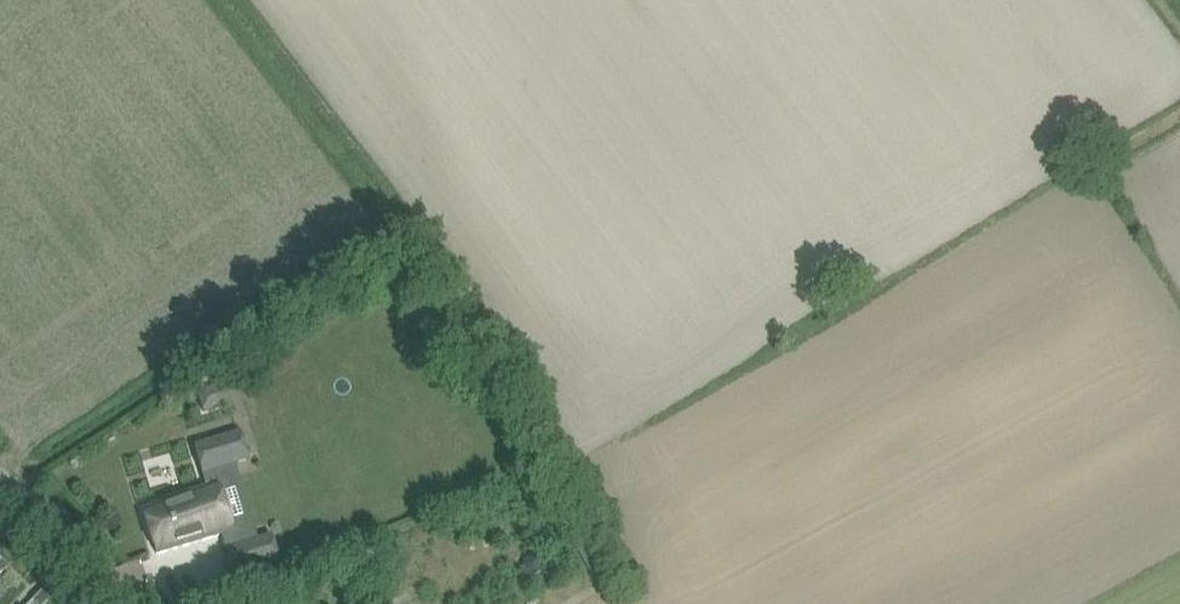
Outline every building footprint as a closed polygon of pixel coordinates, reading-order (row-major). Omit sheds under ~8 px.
[(248,459),(240,431),(190,446),(199,474),(248,459)] [(143,511),(156,554),(234,530),(219,482),(143,511)] [(252,540),(223,549),(231,577),(260,568),(252,540)] [(526,558),(523,565),(526,572),(533,575),(540,572),(543,565),(540,558),(533,555),(526,558)]
